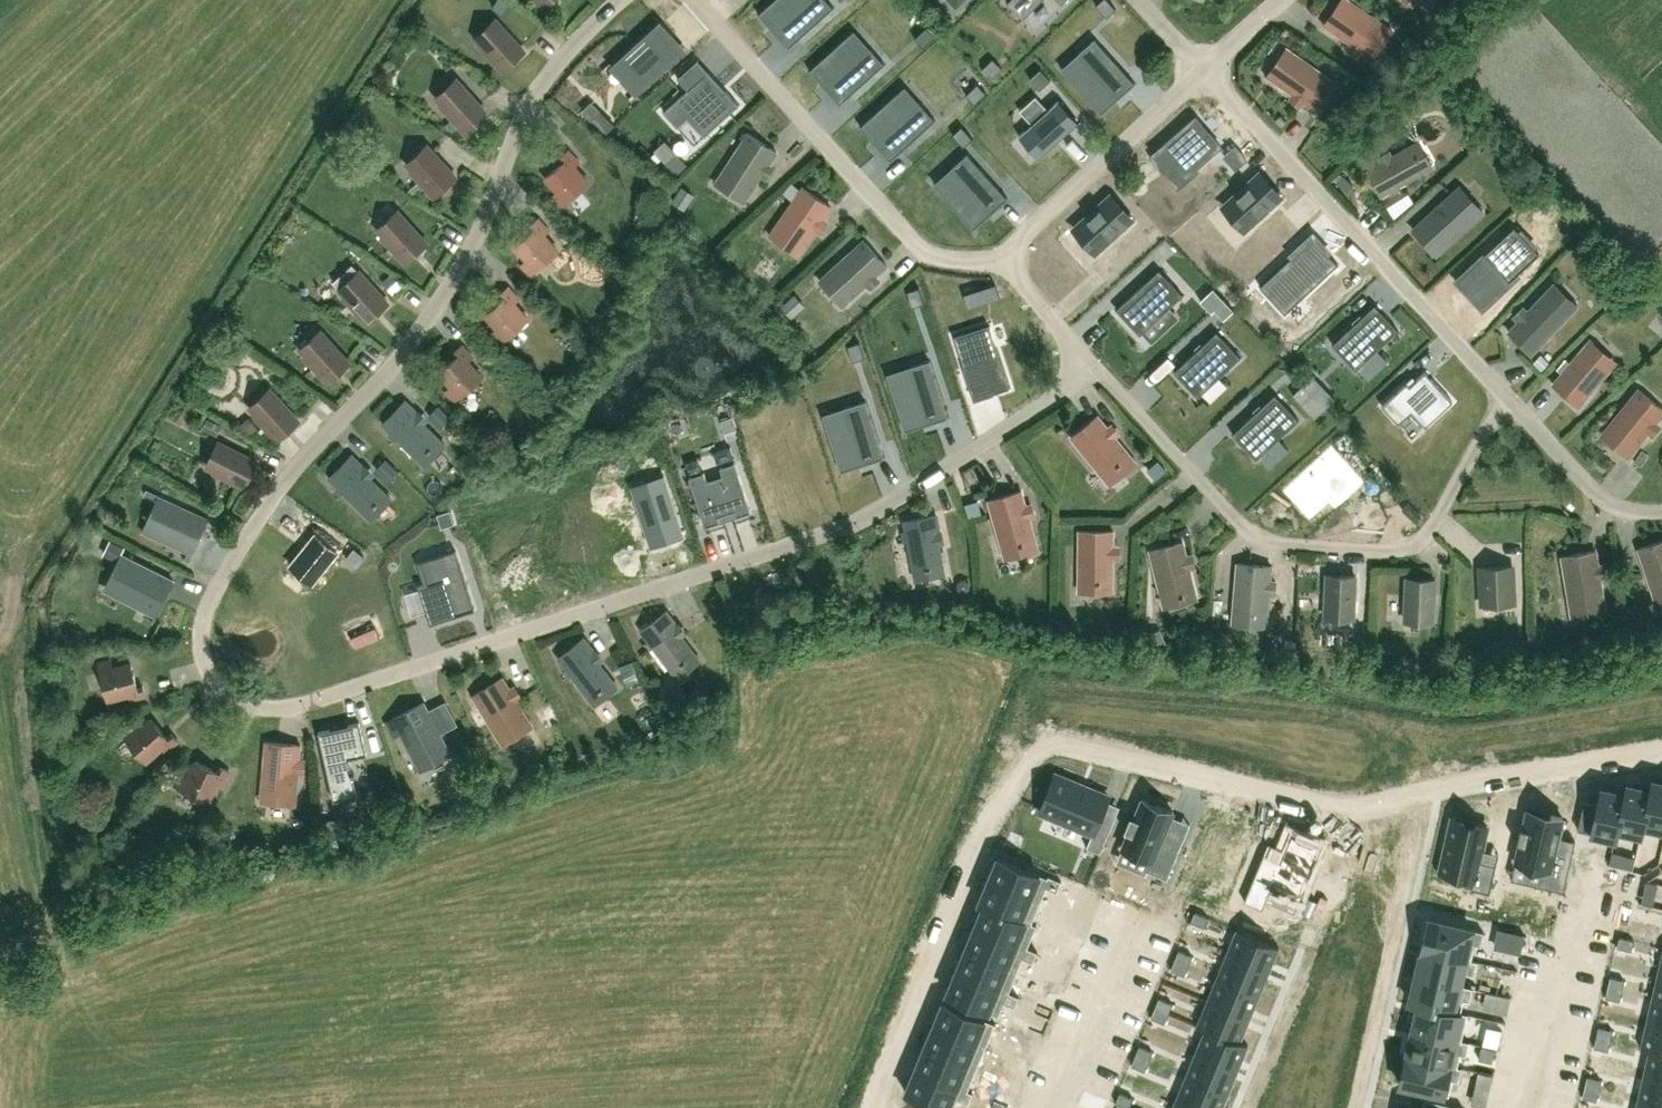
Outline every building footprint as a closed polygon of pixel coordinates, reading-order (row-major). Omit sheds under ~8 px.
[(543,8),(552,0),(535,0),(543,8)] [(758,14),(789,47),(834,7),(828,0),(773,0),(758,14)] [(1007,2),(1008,3),(1009,1),(1023,15),(1037,0),(1009,0),(1007,2)] [(1107,17),(1116,8),(1109,0),(1101,0),(1096,4),(1107,17)] [(1347,5),(1331,29),(1350,42),(1351,43),(1360,49),(1361,50),(1373,58),(1393,29),(1380,21),(1376,26),(1347,5)] [(634,91),(623,101),(624,102),(635,92),(681,50),(670,37),(672,35),(662,23),(624,57),(634,69),(623,80),(634,91)] [(501,25),(479,46),(503,71),(525,51),(501,25)] [(927,27),(914,38),(923,47),(935,36),(927,27)] [(845,38),(809,70),(840,104),(885,63),(870,47),(861,56),(845,38)] [(1087,61),(1069,77),(1101,113),(1135,82),(1094,38),(1078,52),(1087,61)] [(1320,77),(1290,57),(1274,80),(1316,110),(1336,81),(1323,72),(1320,77)] [(688,89),(664,111),(677,126),(687,117),(704,135),(739,104),(726,90),(726,91),(723,93),(705,73),(688,89)] [(462,85),(440,105),(463,131),(486,111),(462,85)] [(895,93),(860,125),(890,159),(935,118),(921,103),(911,111),(895,93)] [(1032,124),(1019,135),(1020,136),(1022,135),(1039,155),(1038,156),(1039,157),(1079,121),(1077,120),(1076,121),(1059,102),(1060,100),(1059,99),(1048,109),(1032,124)] [(1176,132),(1134,173),(1135,175),(1139,170),(1148,182),(1149,181),(1154,186),(1161,178),(1173,191),(1202,159),(1205,163),(1206,162),(1176,132)] [(769,164),(777,152),(748,133),(739,146),(744,150),(725,180),(749,195),(762,176),(763,175),(762,174),(768,165),(769,166),(770,164),(769,164)] [(1381,158),(1365,167),(1381,195),(1404,182),(1405,182),(1421,173),(1421,172),(1432,166),(1418,141),(1383,161),(1381,158)] [(565,161),(546,177),(558,191),(552,197),(560,206),(588,182),(574,166),(579,162),(568,150),(561,156),(565,161)] [(433,151),(411,171),(434,197),(456,177),(433,151)] [(960,176),(942,192),(974,228),(1008,197),(967,152),(951,167),(960,176)] [(1222,162),(1213,170),(1225,182),(1234,175),(1222,162)] [(1460,186),(1413,229),(1436,254),(1483,212),(1460,186)] [(831,206),(803,187),(794,199),(799,203),(778,232),(802,249),(815,230),(816,230),(816,229),(816,228),(822,219),(823,220),(823,219),(823,218),(831,206)] [(1244,189),(1208,222),(1232,248),(1268,215),(1244,189)] [(1092,210),(1057,243),(1081,269),(1116,236),(1092,210)] [(427,243),(404,217),(398,211),(379,228),(385,234),(381,237),(405,263),(427,243)] [(534,229),(515,245),(528,260),(522,265),(530,274),(558,250),(544,234),(548,230),(538,219),(531,225),(534,229)] [(1514,223),(1456,276),(1481,304),(1539,250),(1514,223)] [(1281,315),(1334,266),(1309,239),(1256,288),(1281,315)] [(876,276),(887,266),(864,240),(852,250),(856,255),(829,279),(849,300),(866,285),(867,284),(867,283),(875,276),(875,277),(876,276)] [(1159,269),(1116,308),(1140,334),(1183,294),(1159,269)] [(389,303),(365,277),(343,297),(366,323),(389,303)] [(995,283),(978,289),(982,302),(1000,296),(995,283)] [(505,297),(486,314),(498,328),(492,333),(500,343),(528,319),(514,302),(518,299),(508,287),(501,293),(505,297)] [(907,290),(912,306),(924,302),(919,287),(907,290)] [(1508,331),(1532,353),(1569,314),(1546,291),(1508,331)] [(1375,304),(1332,343),(1355,369),(1398,329),(1375,304)] [(988,321),(953,332),(974,396),(1009,385),(988,321)] [(1224,325),(1181,364),(1204,390),(1247,351),(1224,325)] [(350,362),(327,337),(321,331),(302,348),(308,354),(304,357),(328,383),(350,362)] [(847,345),(852,361),(865,357),(860,341),(847,345)] [(1586,344),(1552,383),(1579,406),(1602,379),(1597,375),(1607,363),(1586,344)] [(458,355),(439,372),(452,386),(446,391),(454,401),(482,376),(468,360),(472,357),(462,345),(455,351),(458,355)] [(913,377),(890,385),(905,430),(948,416),(929,359),(909,365),(913,377)] [(1407,382),(1383,406),(1399,423),(1412,411),(1426,426),(1453,401),(1425,371),(1410,385),(1407,382)] [(1282,388),(1239,427),(1262,453),(1306,413),(1282,388)] [(1633,450),(1648,432),(1649,431),(1648,430),(1655,422),(1656,423),(1657,422),(1656,421),(1661,414),(1661,407),(1639,388),(1629,400),(1633,404),(1611,432),(1633,450)] [(276,395),(254,415),(277,441),(300,420),(276,395)] [(849,418),(826,425),(841,471),(884,457),(865,399),(845,406),(849,418)] [(405,401),(383,423),(402,442),(402,443),(416,456),(425,465),(445,444),(416,416),(418,413),(405,401)] [(1098,415),(1071,437),(1081,449),(1086,445),(1109,473),(1131,455),(1116,437),(1117,436),(1116,435),(1115,436),(1108,428),(1109,427),(1108,426),(1098,415)] [(227,445),(215,469),(214,472),(225,478),(244,488),(258,461),(227,445)] [(1363,480),(1333,446),(1286,487),(1311,515),(1330,498),(1336,505),(1363,480)] [(352,455),(329,477),(349,497),(348,497),(362,510),(371,519),(391,499),(362,470),(365,468),(352,455)] [(751,511),(735,461),(720,466),(723,475),(707,479),(705,471),(689,476),(705,526),(720,521),(718,515),(734,510),(736,516),(751,511)] [(680,532),(660,473),(629,483),(644,531),(659,526),(663,537),(680,532)] [(1022,490),(988,500),(993,515),(999,513),(1009,548),(1036,540),(1030,517),(1030,516),(1029,516),(1026,506),(1027,506),(1026,504),(1022,490)] [(189,562),(209,519),(159,496),(143,531),(188,551),(185,559),(189,562)] [(916,579),(944,573),(937,533),(940,532),(936,514),(905,520),(910,547),(913,566),(914,566),(916,579)] [(1114,531),(1079,530),(1079,546),(1085,546),(1085,582),(1114,582),(1114,559),(1114,557),(1114,547),(1114,545),(1114,531)] [(315,533),(290,564),(313,583),(339,552),(315,533)] [(1638,548),(1644,565),(1649,564),(1660,597),(1661,596),(1661,540),(1638,548)] [(1154,567),(1159,566),(1167,599),(1196,592),(1183,541),(1149,549),(1154,567)] [(475,608),(455,548),(421,560),(429,584),(420,587),(431,622),(475,608)] [(1604,602),(1596,550),(1561,556),(1564,574),(1570,573),(1575,607),(1604,602)] [(127,557),(114,583),(135,594),(133,598),(159,611),(174,581),(127,557)] [(1232,624),(1267,627),(1272,565),(1237,562),(1232,624)] [(1514,602),(1512,565),(1480,566),(1482,604),(1514,602)] [(1355,575),(1327,574),(1325,617),(1353,618),(1355,575)] [(1435,579),(1407,578),(1405,620),(1433,621),(1435,579)] [(375,607),(339,624),(351,651),(388,634),(375,607)] [(677,677),(700,660),(675,627),(678,625),(667,611),(641,630),(658,652),(657,652),(669,667),(677,677)] [(584,638),(559,657),(575,679),(587,694),(595,704),(618,686),(592,654),(595,652),(584,638)] [(111,660),(99,663),(108,699),(129,693),(130,699),(145,695),(143,685),(137,687),(131,663),(113,668),(111,660)] [(528,718),(502,677),(473,695),(481,708),(486,705),(504,734),(528,718)] [(448,747),(424,702),(393,718),(401,732),(406,730),(422,761),(448,747)] [(131,725),(122,733),(146,761),(162,747),(166,751),(178,740),(171,733),(167,737),(151,718),(136,730),(131,725)] [(364,729),(324,742),(345,810),(368,803),(357,766),(374,761),(364,729)] [(301,744),(266,741),(265,757),(271,757),(267,793),(296,795),(298,772),(299,772),(299,771),(298,770),(299,760),(300,760),(300,759),(299,758),(301,744)] [(180,774),(175,786),(208,802),(217,782),(222,785),(229,771),(221,766),(218,772),(196,761),(187,778),(180,774)] [(1055,773),(1040,810),(1092,832),(1086,846),(1100,852),(1115,815),(1103,810),(1109,795),(1055,773)] [(1627,784),(1615,837),(1616,837),(1618,828),(1641,833),(1653,779),(1652,779),(1650,789),(1627,784)] [(1641,833),(1642,833),(1644,824),(1661,828),(1661,782),(1653,779),(1641,833)] [(1583,805),(1578,828),(1615,837),(1627,784),(1626,783),(1624,793),(1601,787),(1596,808),(1583,805)] [(1129,831),(1122,847),(1151,859),(1147,869),(1167,877),(1185,835),(1166,827),(1173,810),(1142,797),(1135,815),(1131,814),(1124,829),(1129,831)] [(1527,808),(1515,860),(1543,867),(1539,884),(1563,890),(1575,839),(1558,835),(1563,816),(1527,808)] [(1452,817),(1439,874),(1468,881),(1467,886),(1490,891),(1496,863),(1480,860),(1487,825),(1452,817)] [(1259,865),(1236,921),(1255,929),(1275,880),(1301,891),(1308,875),(1311,876),(1318,859),(1315,858),(1322,842),(1293,830),(1275,872),(1259,865)] [(1612,852),(1609,863),(1622,866),(1625,855),(1612,852)] [(998,856),(989,879),(1041,901),(1048,884),(1057,888),(1061,878),(1049,872),(1047,876),(998,856)] [(1635,857),(1633,868),(1646,871),(1648,860),(1635,857)] [(989,879),(979,901),(1037,925),(1037,924),(1032,922),(1041,901),(989,879)] [(1643,891),(1641,902),(1651,905),(1654,894),(1643,891)] [(984,904),(975,925),(1038,951),(1039,950),(1028,946),(1037,925),(979,901),(979,902),(984,904)] [(1641,902),(1638,913),(1651,916),(1654,905),(1651,905),(1641,902)] [(1195,911),(1192,919),(1204,924),(1208,916),(1195,911)] [(1429,917),(1422,947),(1477,960),(1477,959),(1471,958),(1475,942),(1481,943),(1484,930),(1429,917)] [(975,925),(966,947),(1019,969),(1024,957),(1034,961),(1038,951),(975,925)] [(1237,928),(1227,952),(1269,970),(1279,945),(1237,928)] [(1620,935),(1618,943),(1631,946),(1633,938),(1620,935)] [(966,947),(957,970),(1020,996),(1020,995),(1010,991),(1019,969),(966,947)] [(1422,947),(1416,973),(1472,986),(1460,983),(1462,970),(1474,973),(1477,960),(1422,947)] [(1179,950),(1175,959),(1188,964),(1191,955),(1179,950)] [(1227,952),(1217,976),(1259,993),(1269,970),(1227,952)] [(1175,959),(1172,967),(1184,972),(1188,964),(1175,959)] [(957,970),(947,993),(1000,1015),(1005,1001),(1016,1006),(1020,996),(957,970)] [(1652,996),(1661,998),(1661,972),(1658,971),(1652,996)] [(1416,973),(1410,1000),(1467,1013),(1467,1012),(1460,1010),(1463,998),(1469,999),(1472,986),(1416,973)] [(1217,976),(1207,999),(1249,1017),(1259,993),(1217,976)] [(1610,977),(1608,985),(1621,988),(1623,980),(1610,977)] [(1608,985),(1606,994),(1619,997),(1621,988),(1608,985)] [(1044,994),(1039,1004),(1052,1009),(1056,999),(1044,994)] [(1647,1020),(1661,1024),(1661,998),(1652,996),(1647,1020)] [(1159,998),(1156,1006),(1168,1011),(1171,1003),(1159,998)] [(1207,999),(1197,1023),(1248,1044),(1248,1043),(1240,1040),(1249,1017),(1207,999)] [(944,1000),(934,1024),(987,1045),(997,1022),(944,1000)] [(1410,1000),(1410,1001),(1418,1003),(1413,1028),(1469,1041),(1469,1040),(1461,1038),(1467,1013),(1410,1000)] [(1039,1004),(1035,1014),(1047,1019),(1052,1009),(1039,1004)] [(1156,1006),(1152,1014),(1165,1019),(1168,1011),(1156,1006)] [(1641,1046),(1661,1051),(1661,1024),(1647,1020),(1641,1046)] [(1206,1028),(1197,1051),(1238,1068),(1248,1044),(1197,1023),(1197,1024),(1206,1028)] [(934,1024),(925,1046),(978,1068),(987,1045),(934,1024)] [(1599,1027),(1597,1036),(1610,1039),(1612,1030),(1599,1027)] [(1413,1028),(1407,1054),(1461,1066),(1461,1065),(1457,1064),(1460,1052),(1466,1053),(1469,1041),(1413,1028)] [(1597,1036),(1594,1044),(1608,1047),(1610,1039),(1597,1036)] [(1140,1045),(1136,1053),(1149,1058),(1152,1050),(1140,1045)] [(925,1046),(916,1068),(973,1092),(973,1091),(969,1089),(978,1068),(925,1046)] [(1641,1046),(1650,1049),(1645,1073),(1661,1077),(1661,1051),(1641,1046)] [(1021,1048),(1017,1058),(1029,1063),(1034,1053),(1021,1048)] [(1197,1051),(1187,1074),(1228,1091),(1238,1068),(1197,1051)] [(1136,1053),(1133,1061),(1145,1066),(1149,1058),(1136,1053)] [(1407,1054),(1400,1082),(1449,1093),(1452,1078),(1458,1079),(1461,1066),(1407,1054)] [(1017,1058),(1013,1068),(1025,1073),(1029,1063),(1017,1058)] [(906,1091),(947,1107),(954,1107),(959,1097),(969,1101),(973,1092),(916,1068),(906,1091)] [(1639,1097),(1661,1103),(1661,1077),(1645,1073),(1639,1097)] [(1177,1098),(1202,1107),(1221,1107),(1228,1091),(1187,1074),(1177,1098)] [(1587,1076),(1585,1085),(1598,1088),(1600,1079),(1587,1076)] [(1585,1085),(1583,1094),(1596,1097),(1598,1088),(1585,1085)] [(1080,1101),(1098,1107),(1105,1107),(1109,1098),(1085,1088),(1080,1101)] [(1003,1092),(999,1102),(1011,1107),(1015,1097),(1003,1092)] [(1120,1093),(1116,1101),(1125,1105),(1129,1106),(1132,1098),(1120,1093)] [(1464,1106),(1424,1097),(1421,1107),(1463,1107),(1464,1106)] [(1637,1107),(1661,1107),(1661,1103),(1639,1097),(1637,1107)] [(1173,1107),(1202,1107),(1177,1098),(1173,1107)]
